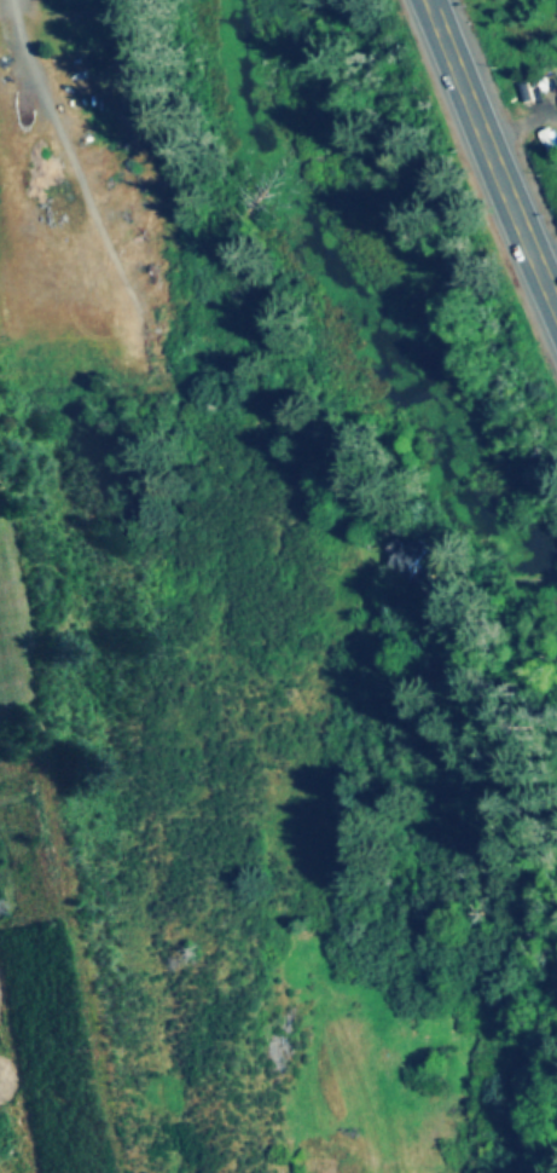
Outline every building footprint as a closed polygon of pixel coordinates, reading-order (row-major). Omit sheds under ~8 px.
[(433,549),(417,535),(408,546),(404,543),(389,560),(410,577),(433,549)]
